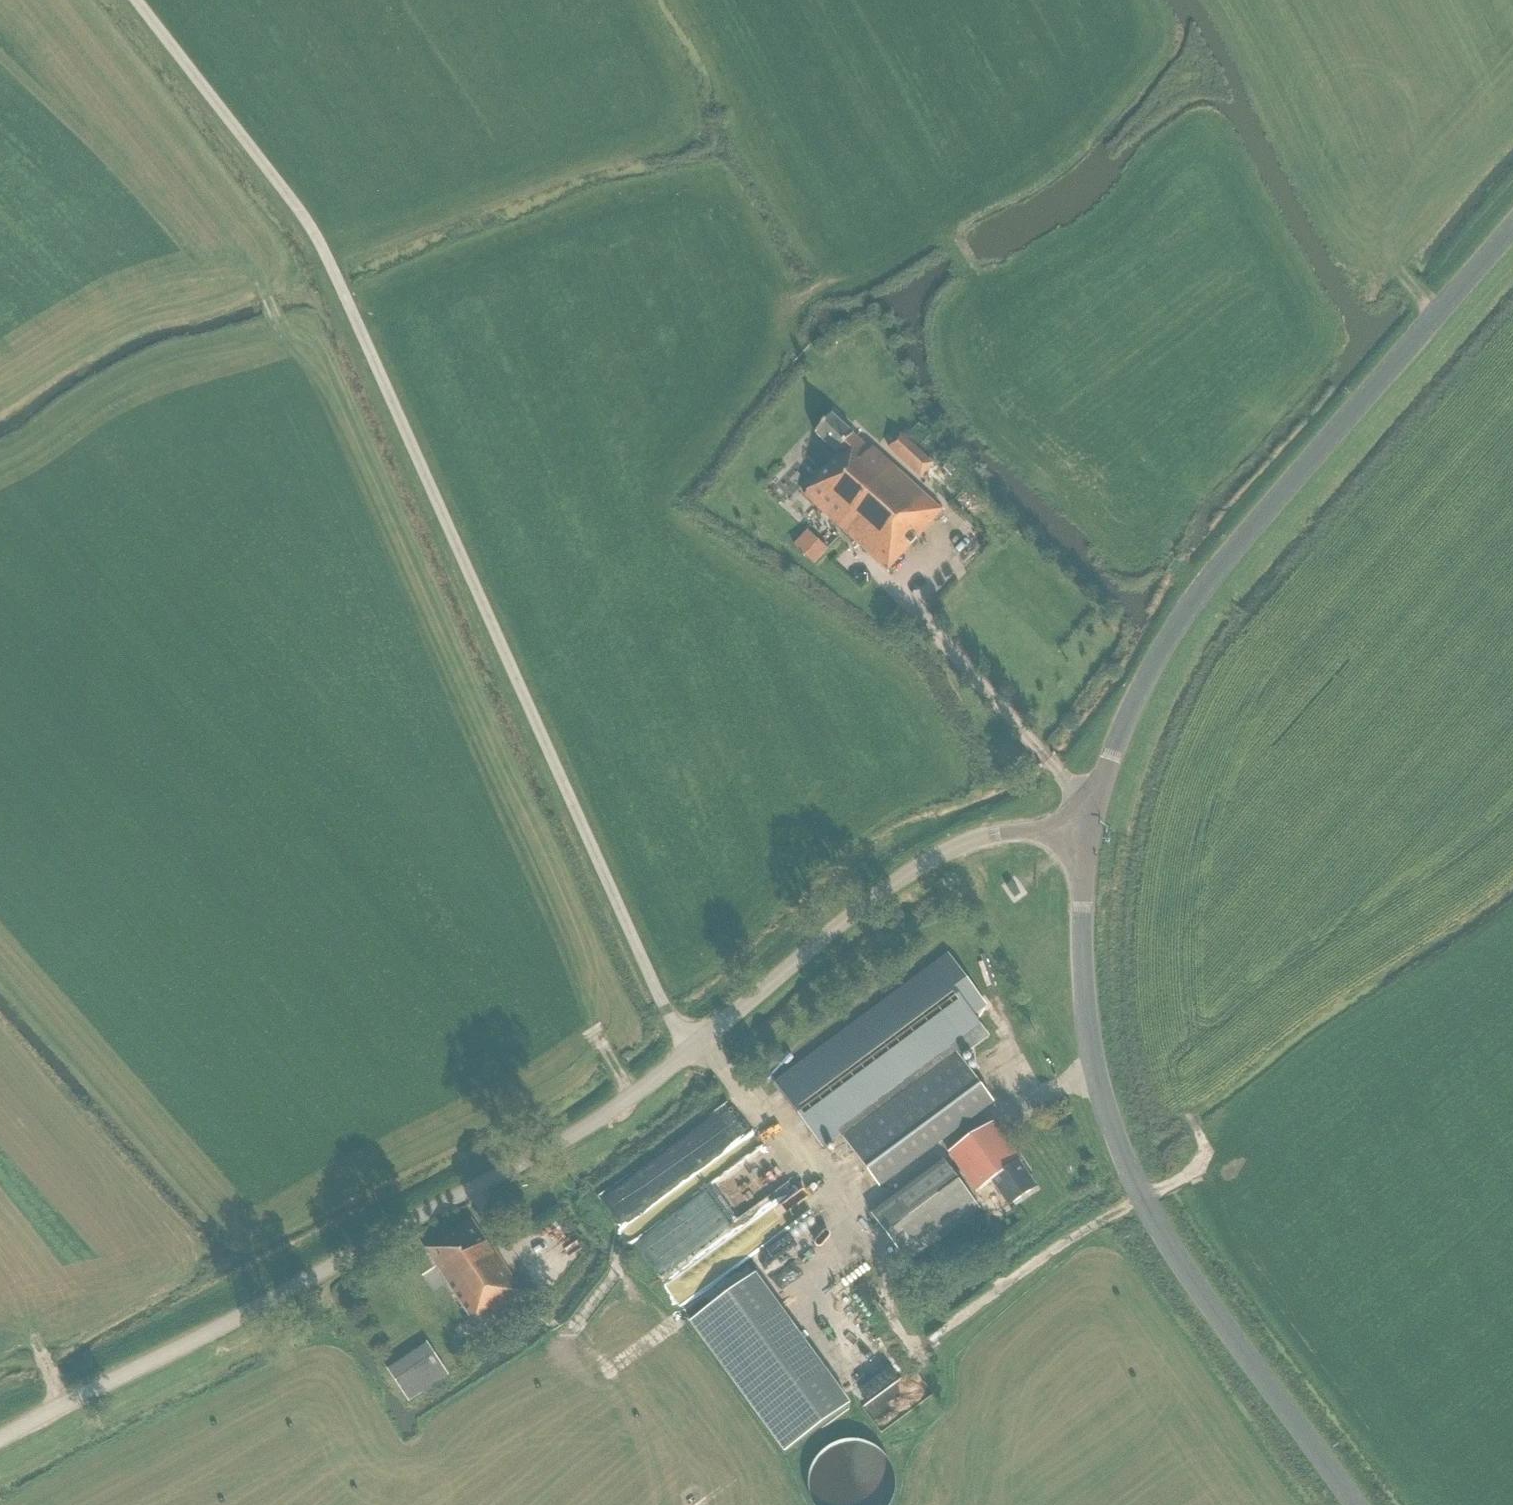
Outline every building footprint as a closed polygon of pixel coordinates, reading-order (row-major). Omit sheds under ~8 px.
[(887,570),(942,510),(872,446),(868,450),(831,416),(815,433),(838,454),(815,478),(817,480),(804,495),(887,570)] [(920,477),(933,463),(901,433),(888,448),(920,477)] [(810,529),(795,546),(816,565),(831,549),(810,529)] [(935,964),(863,1016),(774,1084),(822,1149),(841,1135),(868,1172),(880,1189),(995,1104),(955,1050),(984,1029),(935,964)] [(1011,1204),(1035,1188),(1025,1173),(1029,1171),(994,1122),(950,1154),(978,1194),(996,1181),(1011,1204)] [(652,1159),(664,1178),(663,1179),(670,1190),(709,1166),(690,1136),(652,1159)] [(945,1161),(872,1215),(908,1264),(981,1210),(945,1161)] [(425,1250),(473,1321),(488,1311),(490,1314),(523,1292),(489,1241),(486,1243),(471,1220),(425,1250)] [(756,1275),(691,1322),(786,1452),(850,1405),(756,1275)] [(410,1402),(450,1375),(429,1344),(389,1371),(410,1402)]
